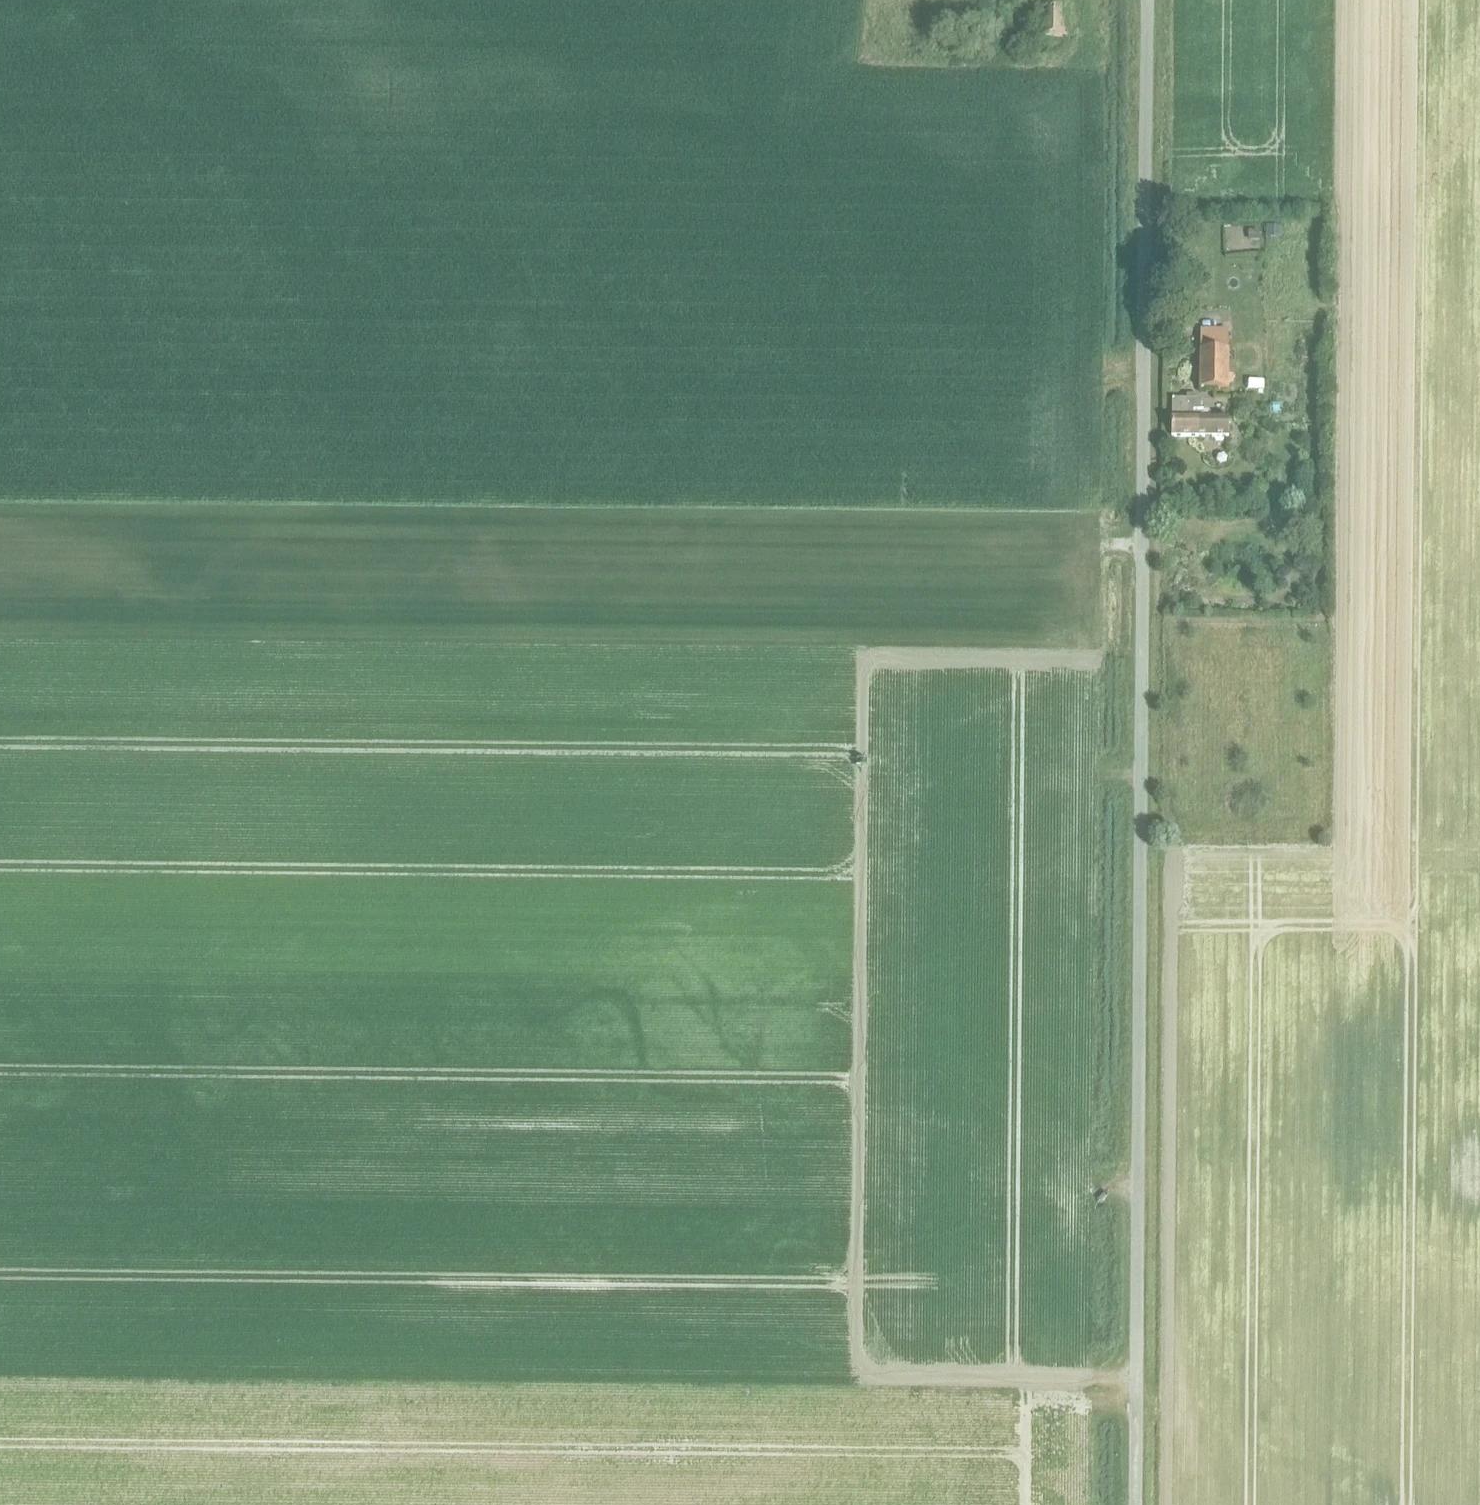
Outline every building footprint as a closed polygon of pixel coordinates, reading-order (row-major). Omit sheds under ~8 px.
[(1039,38),(1067,38),(1068,12),(1040,11),(1039,38)] [(1200,391),(1205,391),(1228,391),(1229,351),(1200,350),(1200,391)] [(1171,418),(1171,437),(1227,437),(1227,417),(1202,416),(1201,400),(1172,399),(1172,418),(1171,418)]
